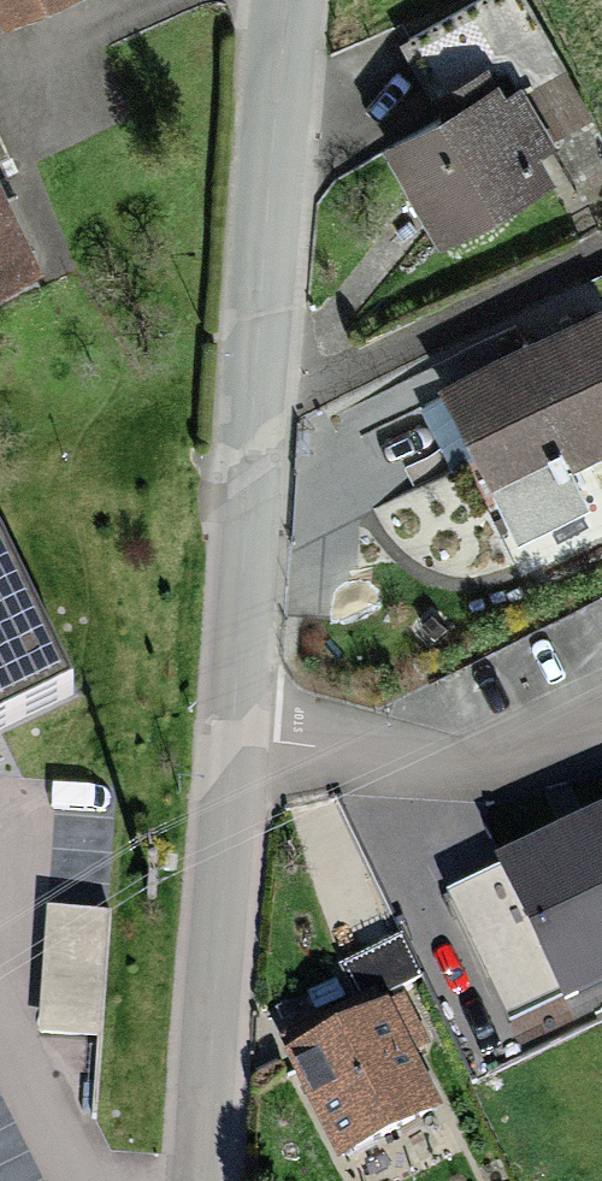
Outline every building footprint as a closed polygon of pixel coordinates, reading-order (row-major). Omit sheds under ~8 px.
[(39,0),(0,0),(0,17),(39,0)] [(496,65),(376,141),(433,231),(553,156),(496,65)] [(19,247),(0,210),(0,256),(19,247)] [(447,389),(494,486),(601,434),(601,331),(595,317),(447,389)] [(60,472),(0,497),(0,696),(131,642),(60,472)] [(476,847),(553,1001),(601,977),(601,785),(476,847)] [(142,869),(66,864),(54,1024),(130,1030),(142,869)] [(366,995),(272,1047),(336,1165),(431,1113),(366,995)]
